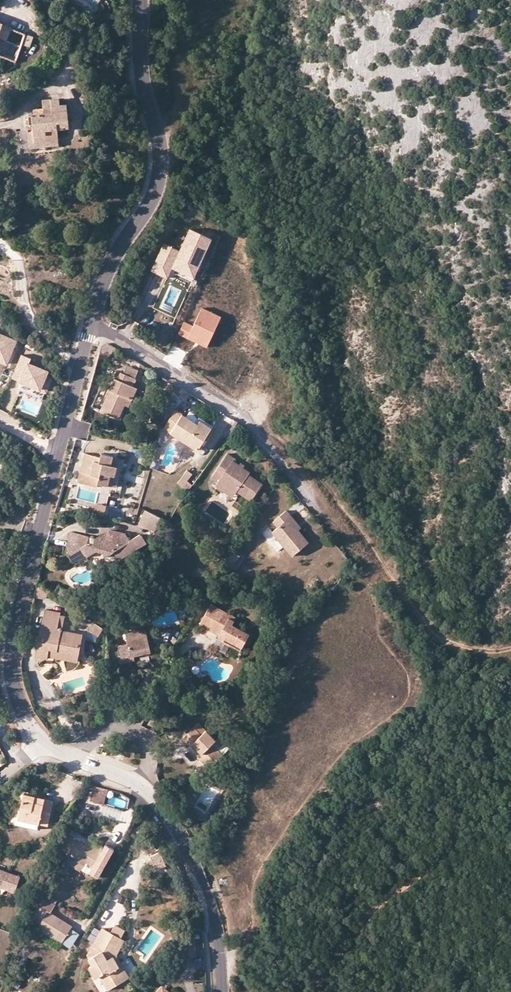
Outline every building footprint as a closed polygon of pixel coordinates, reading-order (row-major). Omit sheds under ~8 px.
[(2,62),(4,55),(16,58),(21,40),(30,42),(33,33),(2,21),(0,20),(0,62),(2,62)] [(32,120),(32,128),(33,137),(58,134),(57,126),(56,119),(67,118),(65,102),(60,102),(60,98),(43,99),(44,110),(26,112),(27,121),(32,120)] [(0,114),(0,122),(10,121),(19,116),(15,108),(6,113),(0,114)] [(33,137),(32,128),(26,134),(25,146),(59,143),(58,134),(33,137)] [(172,268),(175,262),(196,272),(212,239),(190,229),(181,249),(165,241),(151,271),(167,278),(172,268)] [(193,278),(196,272),(175,262),(172,268),(193,278)] [(184,322),(179,334),(207,347),(221,317),(202,308),(193,326),(184,322)] [(9,363),(18,340),(0,333),(0,360),(9,363)] [(101,346),(99,353),(108,359),(112,352),(115,354),(118,351),(110,345),(106,343),(103,344),(101,346)] [(23,355),(13,378),(47,392),(52,379),(47,377),(48,372),(30,364),(32,359),(23,355)] [(124,372),(134,377),(138,370),(127,364),(124,372)] [(116,417),(123,403),(127,397),(131,399),(137,387),(134,386),(138,379),(134,377),(124,372),(122,371),(118,378),(115,377),(99,409),(116,417)] [(11,382),(13,377),(5,374),(3,379),(11,382)] [(190,393),(183,389),(179,396),(186,400),(190,393)] [(199,451),(214,428),(202,420),(199,425),(195,423),(178,412),(166,430),(199,451)] [(97,454),(96,458),(82,454),(77,471),(74,482),(92,487),(93,485),(105,488),(108,477),(113,479),(116,468),(110,467),(112,459),(97,454)] [(214,479),(219,483),(236,493),(239,496),(240,494),(251,501),(262,485),(250,477),(252,474),(234,463),(236,460),(229,455),(214,479)] [(110,467),(116,468),(118,460),(112,459),(110,467)] [(188,492),(193,486),(188,482),(193,475),(188,471),(178,483),(188,492)] [(236,493),(219,483),(215,488),(233,499),(236,493)] [(87,510),(102,515),(105,506),(96,504),(88,506),(87,510)] [(307,542),(299,532),(290,521),(293,518),(288,512),(274,524),(279,531),(274,535),(292,555),(307,542)] [(155,532),(161,521),(145,514),(140,524),(155,532)] [(290,521),(299,532),(303,529),(293,518),(290,521)] [(110,528),(94,538),(74,532),(66,536),(63,546),(73,563),(85,556),(86,557),(97,551),(102,552),(104,555),(113,549),(129,540),(125,532),(110,528)] [(129,540),(113,549),(119,559),(145,543),(139,534),(129,540)] [(239,555),(231,550),(221,565),(228,570),(239,555)] [(66,591),(61,587),(56,592),(62,597),(66,591)] [(53,594),(41,588),(39,597),(51,599),(53,594)] [(236,618),(213,607),(202,629),(222,639),(221,641),(240,651),(249,633),(233,624),(236,618)] [(58,627),(60,615),(44,613),(38,656),(48,657),(49,655),(50,647),(77,651),(79,630),(64,628),(58,627)] [(104,629),(93,620),(89,625),(100,633),(104,629)] [(100,633),(89,625),(84,630),(95,639),(100,633)] [(150,652),(147,630),(131,633),(133,644),(123,645),(125,656),(122,657),(123,663),(137,661),(136,654),(150,652)] [(50,647),(49,655),(76,659),(77,651),(50,647)] [(189,669),(195,659),(189,656),(184,666),(189,669)] [(199,722),(195,726),(202,734),(207,730),(199,722)] [(181,740),(189,748),(190,747),(194,743),(203,752),(199,756),(198,757),(205,764),(205,763),(212,757),(216,762),(225,754),(215,744),(218,741),(207,730),(202,734),(195,726),(181,740)] [(220,739),(215,744),(225,754),(230,748),(220,739)] [(194,743),(190,747),(199,756),(203,752),(194,743)] [(210,768),(217,762),(216,762),(212,757),(205,763),(210,768)] [(106,788),(95,785),(91,801),(103,803),(106,788)] [(24,792),(20,815),(40,819),(41,820),(48,821),(49,821),(54,798),(24,792)] [(94,802),(91,812),(102,815),(105,805),(94,802)] [(40,819),(20,815),(19,820),(39,824),(40,819)] [(89,874),(101,852),(68,834),(60,850),(67,854),(64,860),(89,874)] [(18,893),(23,878),(0,871),(0,888),(18,893)] [(70,930),(73,926),(51,912),(56,905),(45,899),(41,906),(39,904),(35,915),(42,920),(38,927),(62,942),(70,930)] [(111,952),(120,937),(104,927),(95,945),(102,950),(98,953),(91,957),(94,964),(90,966),(95,976),(103,976),(106,981),(111,978),(116,982),(124,979),(119,968),(111,952)] [(70,947),(78,935),(70,930),(62,942),(70,947)] [(125,939),(120,937),(111,952),(119,968),(123,966),(116,953),(125,939)] [(196,956),(195,941),(183,942),(185,957),(196,956)] [(119,968),(124,979),(128,977),(123,966),(119,968)] [(116,982),(111,978),(106,981),(109,987),(116,982)]
